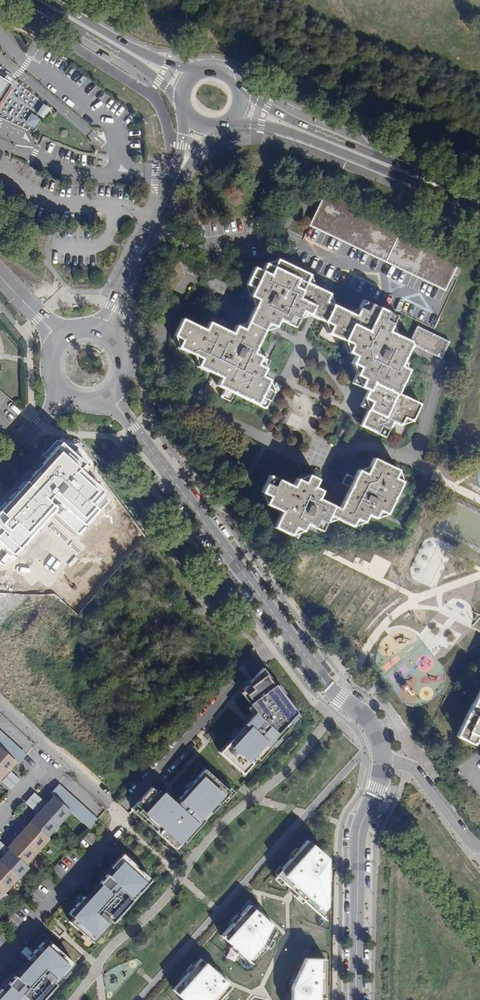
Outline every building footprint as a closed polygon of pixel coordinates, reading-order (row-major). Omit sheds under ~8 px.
[(0,75),(0,103),(13,84),(0,75)] [(37,114),(44,119),(51,108),(43,104),(37,114)] [(31,113),(25,123),(33,129),(40,118),(31,113)] [(326,191),(310,227),(312,229),(444,290),(445,291),(462,255),(326,191)] [(310,275),(277,260),(273,267),(264,263),(261,270),(255,267),(247,284),(252,287),(249,294),(257,298),(242,328),(235,325),(231,332),(207,321),(204,328),(180,317),(173,334),(181,338),(177,346),(200,357),(196,366),(221,377),(217,385),(224,389),(221,397),(230,402),(234,393),(266,408),(273,392),(265,388),(269,381),(261,377),(245,369),(253,352),(267,323),(275,327),(279,319),(293,326),(300,311),(330,325),(327,332),(350,344),(346,352),(354,355),(350,363),(357,366),(372,373),(369,381),(358,405),(365,409),(358,424),(382,436),(389,420),(397,424),(400,417),(407,420),(415,403),(392,391),(399,376),(391,372),(395,364),(406,340),(390,332),(397,316),(364,301),(357,317),(326,302),(330,294),(307,283),(310,275)] [(446,339),(414,324),(406,340),(439,355),(446,339)] [(245,369),(261,377),(269,360),(253,352),(245,369)] [(391,372),(399,376),(403,367),(395,364),(391,372)] [(357,366),(354,374),(369,381),(372,373),(357,366)] [(0,502),(0,542),(14,556),(53,511),(78,532),(110,496),(83,472),(89,464),(56,440),(0,502)] [(393,478),(398,468),(374,457),(367,473),(360,470),(356,477),(349,474),(344,484),(351,487),(341,509),(318,498),(322,491),(314,487),(317,480),(307,474),(303,482),(296,479),(293,486),(270,475),(262,492),(269,496),(266,504),(281,511),(274,527),(290,535),(294,528),(302,531),(305,524),(321,532),(329,516),(360,531),(367,516),(371,508),(380,512),(386,515),(402,482),(393,478)] [(371,508),(367,516),(376,520),(380,512),(371,508)] [(268,677),(261,668),(244,692),(252,704),(250,707),(258,714),(220,753),(242,774),(251,764),(249,761),(254,756),(258,761),(289,726),(286,722),(295,713),(270,680),(272,679),(270,675),(268,677)] [(479,688),(456,736),(473,744),(477,737),(479,738),(479,689),(479,688)] [(15,761),(18,764),(25,756),(0,733),(0,748),(15,761)] [(6,776),(11,771),(9,769),(10,767),(15,761),(0,748),(0,771),(6,776)] [(229,792),(205,770),(183,792),(173,803),(158,790),(156,792),(151,787),(135,805),(140,809),(138,812),(157,829),(155,831),(174,848),(182,839),(185,842),(229,792)] [(12,790),(21,779),(12,771),(3,782),(12,790)] [(50,793),(54,796),(70,811),(89,828),(96,820),(58,785),(50,793)] [(38,806),(43,801),(34,792),(29,797),(38,806)] [(43,801),(38,806),(58,824),(70,811),(54,796),(49,802),(47,804),(45,802),(43,801)] [(24,803),(34,811),(38,806),(29,797),(24,803)] [(35,817),(30,822),(47,837),(58,824),(38,806),(34,811),(35,812),(37,814),(35,817)] [(16,833),(21,828),(11,818),(6,823),(16,833)] [(21,828),(16,833),(37,851),(49,838),(47,837),(30,822),(25,827),(23,830),(21,828)] [(12,838),(16,833),(6,823),(1,828),(12,838)] [(12,842),(7,848),(25,864),(37,851),(16,833),(12,838),(14,840),(12,842)] [(306,841),(275,875),(325,921),(326,860),(306,841)] [(0,860),(0,862),(17,877),(18,878),(28,867),(25,864),(7,848),(2,853),(5,855),(3,857),(0,860)] [(84,897),(82,896),(68,912),(73,917),(69,921),(93,943),(105,930),(102,927),(109,920),(112,922),(132,899),(129,897),(136,890),(138,892),(150,879),(151,880),(152,880),(134,864),(137,861),(127,853),(124,855),(122,853),(110,867),(111,868),(114,870),(108,876),(106,874),(103,876),(104,877),(93,888),(96,891),(91,896),(88,893),(84,897)] [(6,890),(17,877),(0,862),(0,885),(6,890)] [(138,892),(136,890),(129,897),(132,899),(138,892)] [(274,929),(248,905),(220,936),(251,963),(263,950),(274,929)] [(112,922),(109,920),(102,927),(105,930),(112,922)] [(26,958),(28,960),(24,964),(27,967),(22,971),(19,969),(9,981),(7,980),(5,982),(6,983),(8,985),(3,991),(1,989),(0,988),(0,999),(41,999),(56,984),(53,982),(60,974),(62,976),(74,963),(50,942),(47,946),(42,941),(26,958)] [(199,959),(172,989),(184,999),(218,999),(230,987),(199,959)] [(303,959),(290,987),(290,999),(323,999),(324,959),(303,959)]
